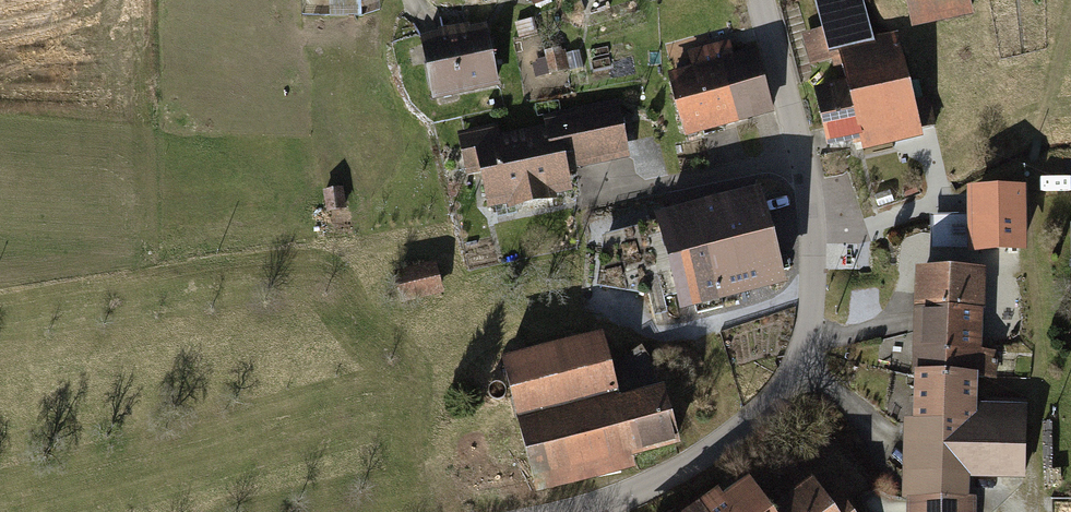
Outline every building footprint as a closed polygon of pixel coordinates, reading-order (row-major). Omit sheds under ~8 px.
[(328,16),(355,16),(355,0),(328,0),(328,16)] [(862,149),(920,136),(919,129),(936,125),(930,97),(912,101),(901,50),(893,52),(889,33),(874,37),(866,0),(813,0),(820,31),(800,35),(806,63),(842,55),(847,81),(814,88),(826,147),(860,140),(862,149)] [(912,25),(976,12),(973,0),(907,0),(912,25)] [(421,38),(433,99),(500,87),(488,26),(421,38)] [(668,73),(685,137),(775,114),(759,50),(738,55),(736,46),(713,52),(715,61),(668,73)] [(534,66),(536,76),(586,69),(584,51),(566,54),(565,49),(544,52),(546,64),(534,66)] [(615,100),(542,116),(544,125),(501,135),(498,123),(458,132),(467,175),(481,172),(489,208),(510,204),(512,209),(558,199),(556,193),(574,189),(566,153),(573,151),(577,169),(628,158),(615,100)] [(668,210),(693,308),(787,285),(763,187),(668,210)] [(970,190),(970,251),(1026,251),(1026,190),(970,190)] [(392,273),(400,304),(444,294),(437,263),(392,273)] [(915,266),(914,306),(984,309),(985,268),(915,266)] [(914,306),(912,372),(978,374),(994,375),(994,351),(983,351),(984,309),(914,306)] [(502,355),(536,491),(638,465),(635,454),(680,443),(665,382),(620,393),(604,330),(502,355)] [(978,374),(912,372),(910,419),(904,419),(901,499),(908,499),(908,511),(978,511),(978,499),(969,498),(970,477),(1024,479),(1026,405),(977,404),(978,374)] [(681,511),(854,511),(838,491),(829,497),(815,477),(773,507),(751,476),(725,494),(719,486),(681,511)]
